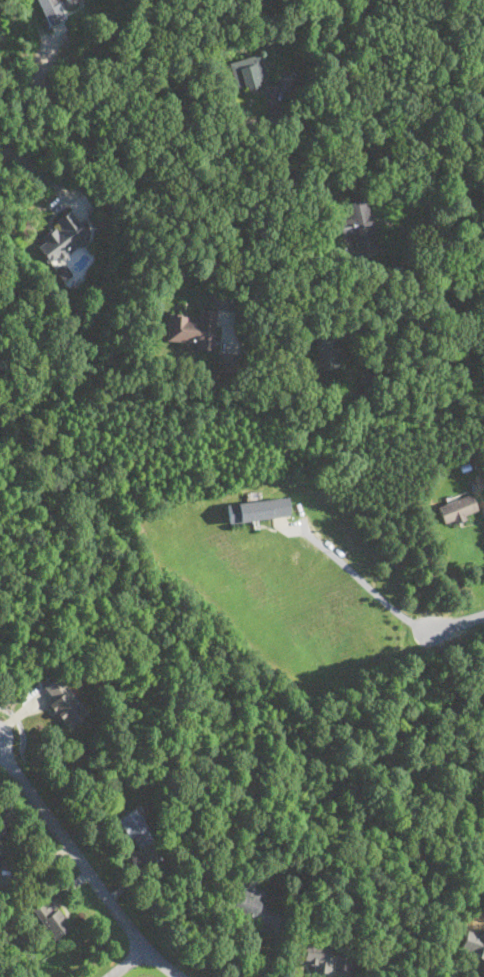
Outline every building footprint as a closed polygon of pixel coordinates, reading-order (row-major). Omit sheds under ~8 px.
[(42,13),(75,0),(37,0),(42,13)] [(268,82),(260,53),(228,61),(236,90),(268,82)] [(285,92),(296,81),(284,70),(274,80),(285,92)] [(346,202),(349,217),(339,219),(342,235),(354,233),(357,249),(377,245),(366,197),(346,202)] [(51,262),(58,256),(62,260),(92,235),(71,211),(34,242),(51,262)] [(214,349),(217,309),(198,307),(197,317),(168,315),(166,338),(187,340),(186,347),(214,349)] [(219,370),(232,368),(231,354),(218,355),(219,370)] [(438,505),(444,523),(453,520),(455,523),(466,519),(465,515),(478,510),(472,493),(438,505)] [(290,514),(287,495),(226,504),(229,523),(290,514)] [(87,711),(56,674),(39,689),(70,726),(87,711)] [(155,836),(133,807),(113,821),(136,851),(155,836)] [(267,923),(272,904),(260,901),(263,889),(236,882),(228,913),(267,923)] [(31,908),(52,939),(70,927),(49,896),(31,908)] [(465,929),(458,950),(483,959),(483,936),(465,929)] [(329,974),(333,944),(302,941),(300,960),(309,961),(308,971),(329,974)] [(334,972),(349,973),(349,956),(335,955),(334,972)]
